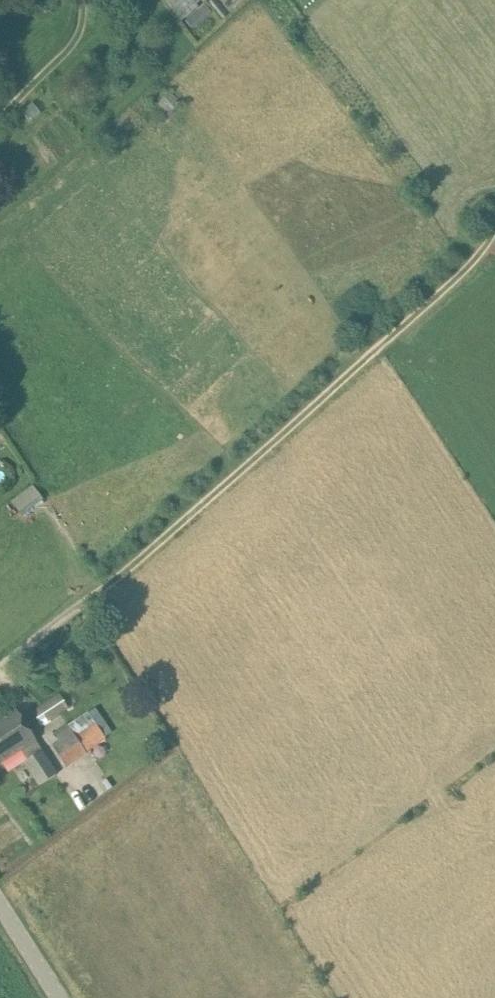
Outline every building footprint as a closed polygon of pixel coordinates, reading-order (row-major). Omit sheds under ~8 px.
[(205,4),(185,19),(192,27),(211,12),(205,4)] [(30,486),(9,500),(16,511),(37,497),(30,486)] [(60,693),(32,711),(40,723),(42,726),(52,719),(69,708),(60,693)] [(0,720),(0,764),(22,750),(28,759),(23,763),(38,785),(57,773),(56,771),(42,750),(37,741),(35,742),(15,711),(0,720)] [(67,766),(88,754),(86,752),(106,739),(105,738),(111,734),(100,716),(93,720),(88,712),(68,725),(67,724),(54,732),(59,742),(53,746),(67,766)]
